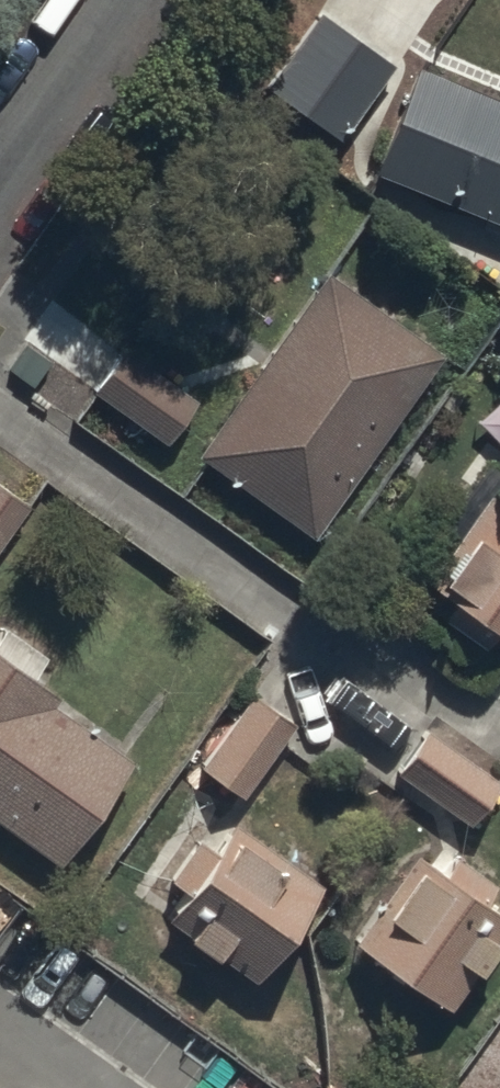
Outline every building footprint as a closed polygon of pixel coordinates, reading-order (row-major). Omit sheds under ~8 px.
[(339,135),(396,55),(318,0),(306,0),(253,74),(339,135)] [(416,74),(371,182),(499,235),(499,109),(416,74)] [(327,259),(198,440),(313,522),(442,341),(327,259)] [(86,377),(168,435),(196,396),(114,337),(86,377)] [(27,495),(0,476),(0,533),(27,495)] [(493,476),(419,579),(499,637),(499,481),(493,476)] [(66,847),(137,748),(0,650),(0,800),(66,847)] [(247,679),(190,757),(241,793),(298,715),(247,679)] [(393,762),(468,815),(497,776),(422,722),(393,762)] [(233,814),(164,910),(253,974),(322,877),(233,814)] [(346,935),(451,1009),(499,941),(499,909),(411,845),(346,935)]
